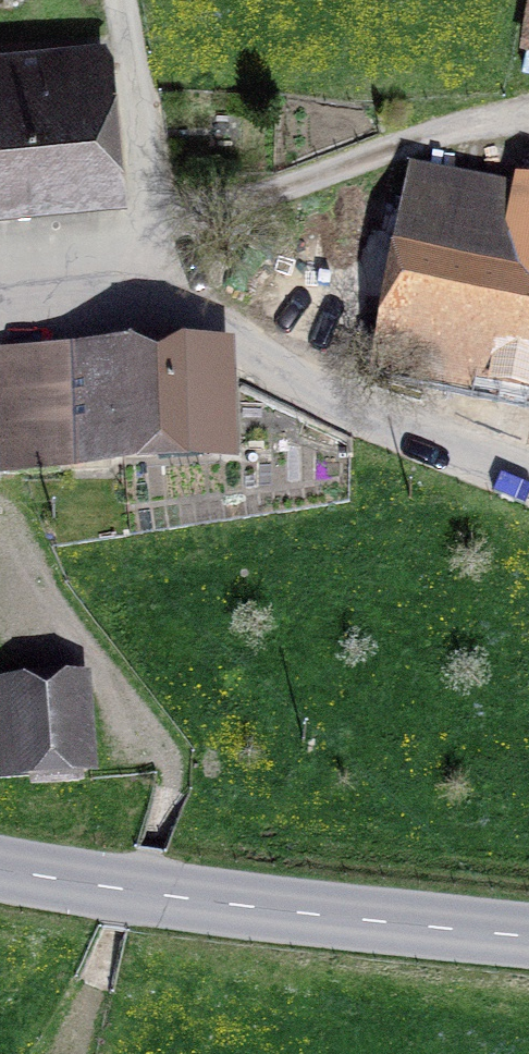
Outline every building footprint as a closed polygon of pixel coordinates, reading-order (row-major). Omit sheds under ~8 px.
[(115,177),(106,67),(0,76),(0,186),(115,177)] [(418,164),(380,348),(528,378),(528,186),(418,164)] [(64,473),(63,453),(208,447),(205,362),(60,368),(60,354),(51,355),(54,411),(23,412),(25,475),(64,473)] [(22,763),(32,789),(77,784),(76,780),(69,701),(16,706),(22,763)]
